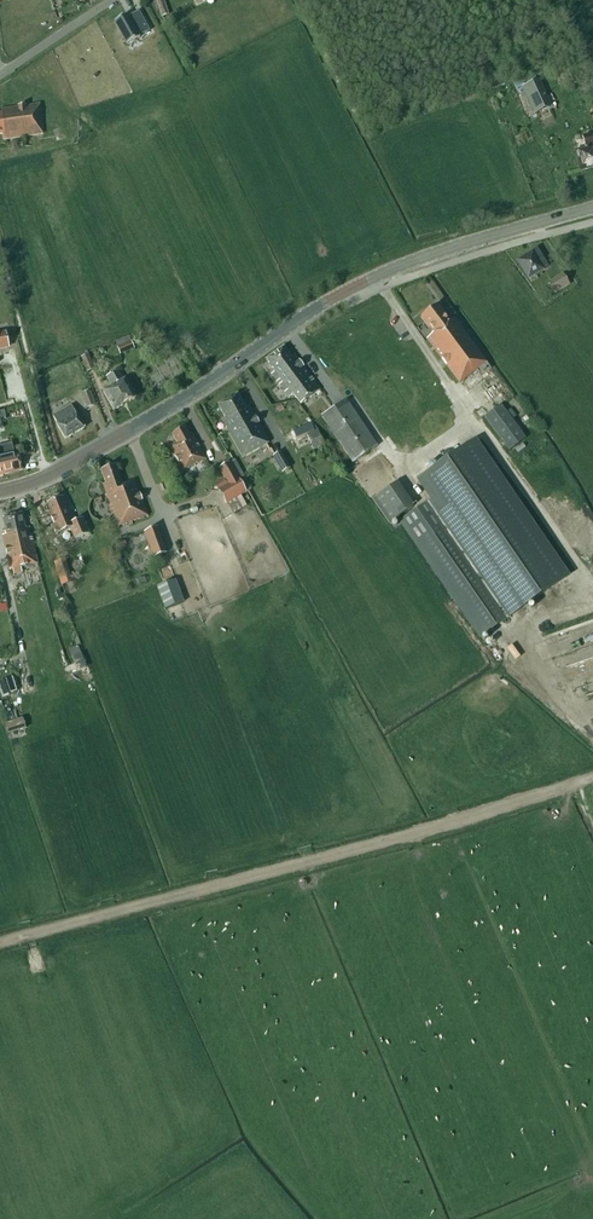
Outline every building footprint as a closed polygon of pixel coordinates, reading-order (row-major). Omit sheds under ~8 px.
[(164,0),(156,0),(162,17),(169,15),(164,0)] [(127,15),(115,22),(127,45),(140,38),(138,35),(141,34),(142,36),(150,32),(139,12),(131,16),(133,19),(130,21),(127,15)] [(549,107),(537,81),(522,88),(534,114),(549,107)] [(0,115),(0,135),(2,135),(3,140),(11,139),(11,140),(17,139),(16,138),(38,135),(38,137),(44,136),(43,123),(45,122),(44,119),(42,119),(40,105),(1,110),(2,115),(0,115)] [(583,137),(586,149),(575,152),(581,171),(592,168),(592,134),(583,137)] [(535,252),(532,254),(519,262),(528,278),(548,266),(537,249),(534,251),(535,252)] [(563,275),(548,284),(554,293),(568,285),(563,275)] [(437,305),(421,317),(433,335),(427,339),(459,383),(477,370),(479,373),(486,369),(483,365),(487,363),(454,319),(450,322),(437,305)] [(8,348),(5,333),(0,334),(0,349),(8,348)] [(121,354),(134,348),(131,342),(118,347),(121,354)] [(290,358),(283,348),(266,360),(274,370),(270,373),(289,399),(293,395),(301,405),(321,391),(294,355),(290,358)] [(94,369),(87,352),(79,355),(87,373),(94,369)] [(114,411),(136,399),(125,379),(124,380),(118,371),(107,377),(112,387),(103,392),(114,411)] [(96,405),(90,391),(81,395),(87,408),(96,405)] [(227,431),(255,416),(249,407),(245,409),(237,395),(218,406),(225,418),(221,421),(227,431)] [(302,409),(310,420),(322,412),(314,400),(302,409)] [(378,447),(347,401),(322,417),(353,463),(378,447)] [(526,438),(501,405),(485,417),(510,450),(526,438)] [(57,425),(65,440),(85,428),(76,413),(75,413),(71,406),(52,416),(57,425)] [(255,416),(227,431),(242,458),(270,442),(255,416)] [(177,443),(169,447),(183,472),(206,459),(192,435),(189,436),(185,428),(172,435),(177,443)] [(313,450),(325,445),(318,430),(307,435),(313,450)] [(433,501),(401,523),(453,599),(479,637),(566,576),(474,442),(419,481),(433,501)] [(4,476),(4,475),(23,470),(21,463),(19,464),(17,455),(15,455),(12,444),(0,447),(0,477),(4,476)] [(281,451),(272,456),(282,473),(291,468),(281,451)] [(224,479),(215,484),(219,490),(218,491),(226,504),(228,503),(234,513),(246,507),(240,496),(251,490),(234,460),(218,469),(224,479)] [(122,484),(115,465),(101,470),(106,484),(103,485),(110,507),(108,507),(110,511),(112,510),(118,528),(128,524),(129,526),(131,525),(131,523),(147,517),(134,480),(122,484)] [(397,483),(373,500),(389,524),(413,507),(397,483)] [(63,497),(47,503),(50,512),(48,512),(57,534),(70,529),(74,540),(89,534),(83,519),(73,523),(63,497)] [(22,514),(3,518),(7,535),(2,536),(10,570),(38,564),(29,527),(25,528),(22,514)] [(167,553),(157,528),(144,533),(153,558),(167,553)] [(64,559),(54,563),(62,586),(72,582),(64,559)] [(165,611),(184,603),(175,580),(156,588),(165,611)] [(77,647),(70,649),(75,663),(83,660),(78,647),(77,647)] [(16,662),(8,663),(12,684),(21,682),(16,662)]
